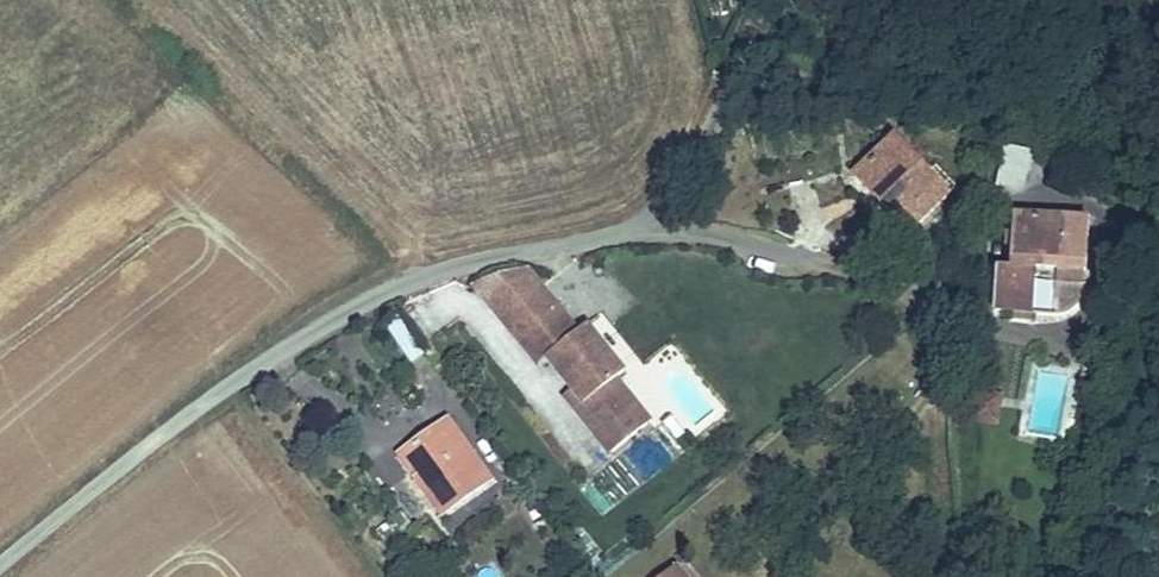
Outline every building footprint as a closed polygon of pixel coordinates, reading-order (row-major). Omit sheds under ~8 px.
[(889,146),(841,180),(873,220),(879,217),(896,240),(939,209),(889,146)] [(999,146),(996,186),(1026,188),(1029,148),(999,146)] [(1086,269),(1089,215),(1012,213),(1009,270),(995,269),(993,310),(1028,312),(1030,266),(1086,269)] [(520,344),(559,314),(540,290),(500,319),(520,344)] [(548,361),(578,337),(559,314),(520,344),(538,369),(548,361)] [(408,359),(421,350),(402,323),(389,332),(408,359)] [(656,429),(620,385),(628,378),(588,329),(578,337),(548,361),(578,399),(588,412),(581,417),(617,460),(656,429)] [(588,412),(578,399),(570,405),(581,417),(588,412)] [(442,421),(394,459),(441,521),(490,483),(442,421)] [(672,564),(657,576),(683,576),(672,564)] [(475,576),(496,576),(495,569),(474,572),(475,576)]
